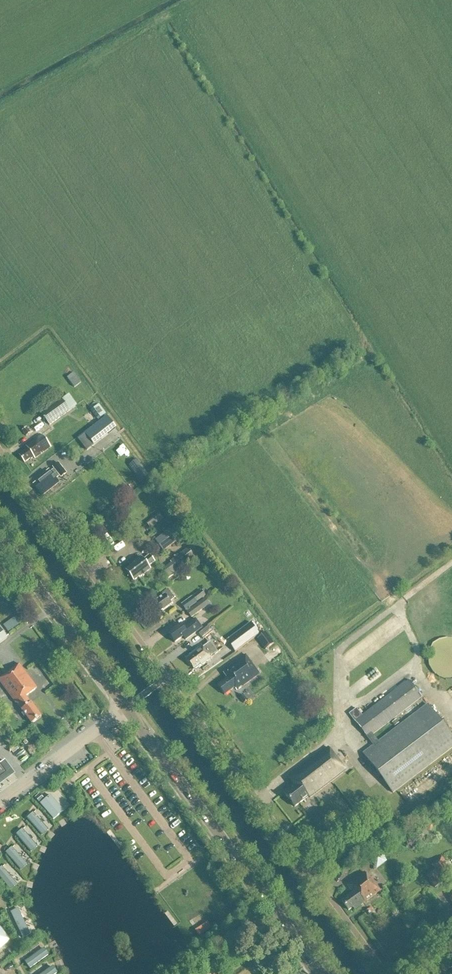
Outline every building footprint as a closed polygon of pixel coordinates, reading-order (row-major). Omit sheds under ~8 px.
[(78,387),(85,383),(78,372),(71,377),(78,387)] [(42,414),(50,425),(70,411),(62,400),(42,414)] [(98,405),(90,411),(96,418),(97,420),(105,414),(103,412),(98,405)] [(90,451),(121,429),(112,415),(80,437),(90,451)] [(28,427),(23,431),(27,437),(32,434),(28,427)] [(35,459),(51,447),(43,435),(26,446),(28,449),(19,455),(25,463),(31,458),(31,459),(34,457),(35,459)] [(66,473),(59,463),(54,467),(55,469),(51,472),(49,471),(41,477),(42,479),(34,485),(42,496),(59,483),(56,478),(60,475),(61,477),(66,473)] [(141,467),(135,472),(142,482),(149,477),(141,467)] [(100,514),(105,510),(101,504),(96,508),(100,514)] [(163,551),(184,536),(176,526),(156,541),(163,551)] [(181,567),(194,558),(187,549),(175,559),(181,567)] [(154,562),(149,556),(143,561),(141,558),(134,563),(135,564),(126,571),(134,581),(138,577),(139,578),(151,570),(148,567),(154,562)] [(158,615),(171,605),(169,602),(174,599),(168,591),(161,596),(163,598),(152,606),(158,615)] [(186,612),(197,604),(196,603),(205,597),(201,591),(181,605),(186,612)] [(191,619),(210,605),(205,599),(187,613),(191,619)] [(12,631),(24,622),(19,615),(7,625),(12,631)] [(185,642),(203,629),(196,620),(183,629),(180,625),(168,634),(175,643),(182,638),(185,642)] [(235,653),(259,635),(250,624),(226,641),(235,653)] [(203,640),(213,633),(208,627),(199,635),(203,640)] [(265,651),(274,644),(266,633),(257,639),(265,651)] [(204,647),(187,659),(194,669),(200,664),(201,664),(211,657),(217,652),(210,643),(209,644),(204,647)] [(236,691),(258,675),(245,656),(222,673),(226,680),(217,686),(224,695),(234,688),(236,691)] [(25,697),(36,689),(19,665),(0,679),(0,682),(16,704),(18,703),(23,710),(22,711),(32,724),(42,717),(32,704),(31,704),(25,697)] [(422,698),(409,681),(362,716),(357,709),(349,715),(373,747),(363,755),(393,794),(451,749),(451,737),(428,705),(379,743),(373,735),(422,698)] [(13,714),(6,704),(0,708),(0,715),(4,721),(13,714)] [(308,797),(309,799),(345,772),(328,749),(288,779),(293,786),(283,793),(294,808),(308,797)] [(12,770),(5,761),(0,765),(0,764),(0,779),(12,770)] [(39,803),(53,819),(63,811),(49,795),(39,803)] [(26,818),(42,836),(48,830),(32,813),(26,818)] [(16,835),(32,852),(38,847),(22,830),(16,835)] [(6,853),(22,870),(28,865),(12,848),(6,853)] [(375,869),(386,862),(378,851),(367,859),(375,869)] [(451,878),(451,877),(440,861),(432,867),(435,871),(426,877),(435,889),(443,882),(444,883),(451,878)] [(13,890),(19,885),(3,867),(0,870),(0,875),(13,890)] [(355,910),(380,891),(371,878),(370,879),(365,873),(347,886),(353,894),(342,902),(349,911),(353,908),(355,910)] [(26,938),(34,935),(23,908),(14,911),(26,938)] [(201,935),(215,928),(212,922),(198,928),(201,935)] [(11,941),(0,928),(0,950),(11,941)] [(48,947),(29,962),(34,968),(53,954),(48,947)]
